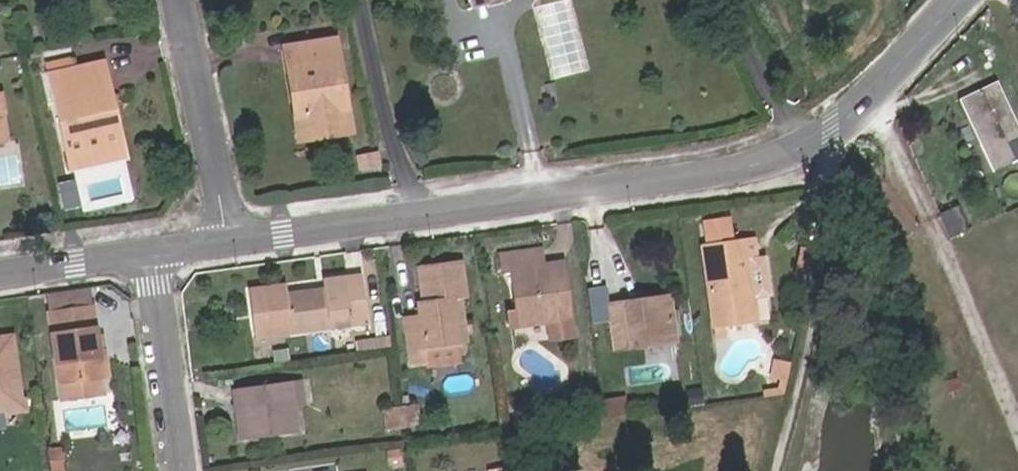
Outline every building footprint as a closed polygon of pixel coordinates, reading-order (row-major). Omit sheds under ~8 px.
[(283,47),(287,65),(335,56),(332,38),(283,47)] [(344,108),(335,56),(287,65),(295,117),(308,115),(311,133),(336,129),(332,111),(344,108)] [(67,170),(88,165),(87,158),(118,150),(112,123),(104,126),(101,113),(108,112),(104,96),(107,95),(99,66),(41,78),(48,108),(52,107),(67,170)] [(997,165),(1017,155),(1017,127),(995,80),(959,95),(967,115),(970,113),(982,136),(978,138),(992,167),(997,165)] [(332,111),(336,129),(347,127),(344,108),(332,111)] [(299,135),(311,133),(308,115),(295,117),(299,135)] [(357,165),(380,161),(378,147),(354,151),(357,165)] [(87,158),(88,165),(119,156),(118,150),(87,158)] [(997,165),(1001,174),(1017,166),(1017,155),(997,165)] [(81,177),(64,179),(68,206),(85,203),(81,177)] [(943,210),(953,230),(961,226),(952,207),(943,210)] [(734,212),(736,223),(748,222),(747,211),(734,212)] [(700,247),(710,331),(752,325),(745,262),(753,261),(750,240),(700,247)] [(535,258),(497,261),(498,277),(507,276),(513,316),(504,317),(506,330),(543,326),(545,344),(565,342),(561,302),(554,303),(552,288),(559,286),(557,271),(537,273),(535,258)] [(399,326),(404,371),(423,369),(421,349),(454,345),(449,299),(461,299),(457,266),(415,271),(418,305),(411,306),(413,324),(399,326)] [(282,296),(287,334),(327,330),(326,321),(346,318),(347,327),(365,324),(360,278),(322,282),(323,291),(282,296)] [(554,303),(561,302),(559,286),(552,288),(554,303)] [(637,313),(664,310),(663,301),(636,304),(637,313)] [(637,313),(636,304),(605,308),(609,352),(668,344),(664,310),(637,313)] [(54,390),(97,385),(93,357),(87,310),(43,315),(54,390)] [(12,407),(1,338),(0,338),(0,409),(12,407)] [(99,356),(93,357),(97,385),(103,384),(99,356)] [(234,395),(240,445),(297,438),(291,388),(234,395)] [(699,413),(697,394),(688,395),(689,414),(699,413)] [(577,410),(580,430),(600,427),(596,402),(576,405),(577,410)] [(622,404),(597,407),(600,427),(625,423),(622,404)] [(414,409),(398,411),(401,430),(416,428),(414,409)] [(382,432),(401,430),(398,411),(380,413),(382,432)] [(48,463),(49,470),(66,470),(65,461),(48,463)]
